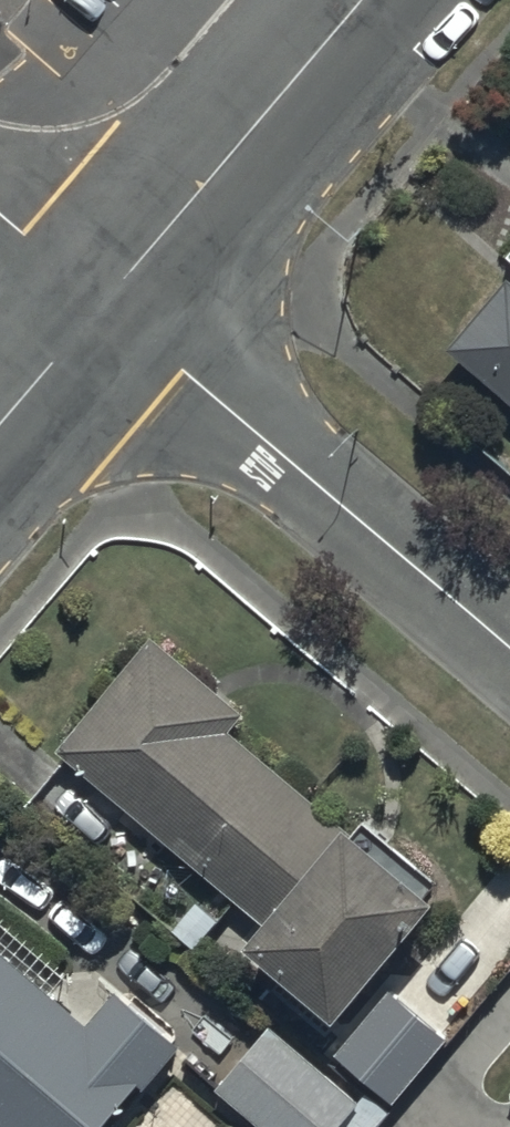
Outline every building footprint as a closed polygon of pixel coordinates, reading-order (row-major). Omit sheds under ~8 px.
[(450,341),(509,393),(509,281),(504,276),(450,341)] [(159,636),(61,748),(265,920),(246,943),(335,1017),(434,897),(426,890),(436,878),(362,816),(347,833),(230,729),(247,711),(159,636)] [(140,1081),(154,1092),(188,1049),(116,993),(93,1023),(0,950),(0,1126),(104,1126),(140,1081)] [(448,1037),(392,990),(338,1055),(394,1102),(448,1037)] [(218,1086),(267,1126),(338,1126),(357,1104),(266,1029),(218,1086)]
